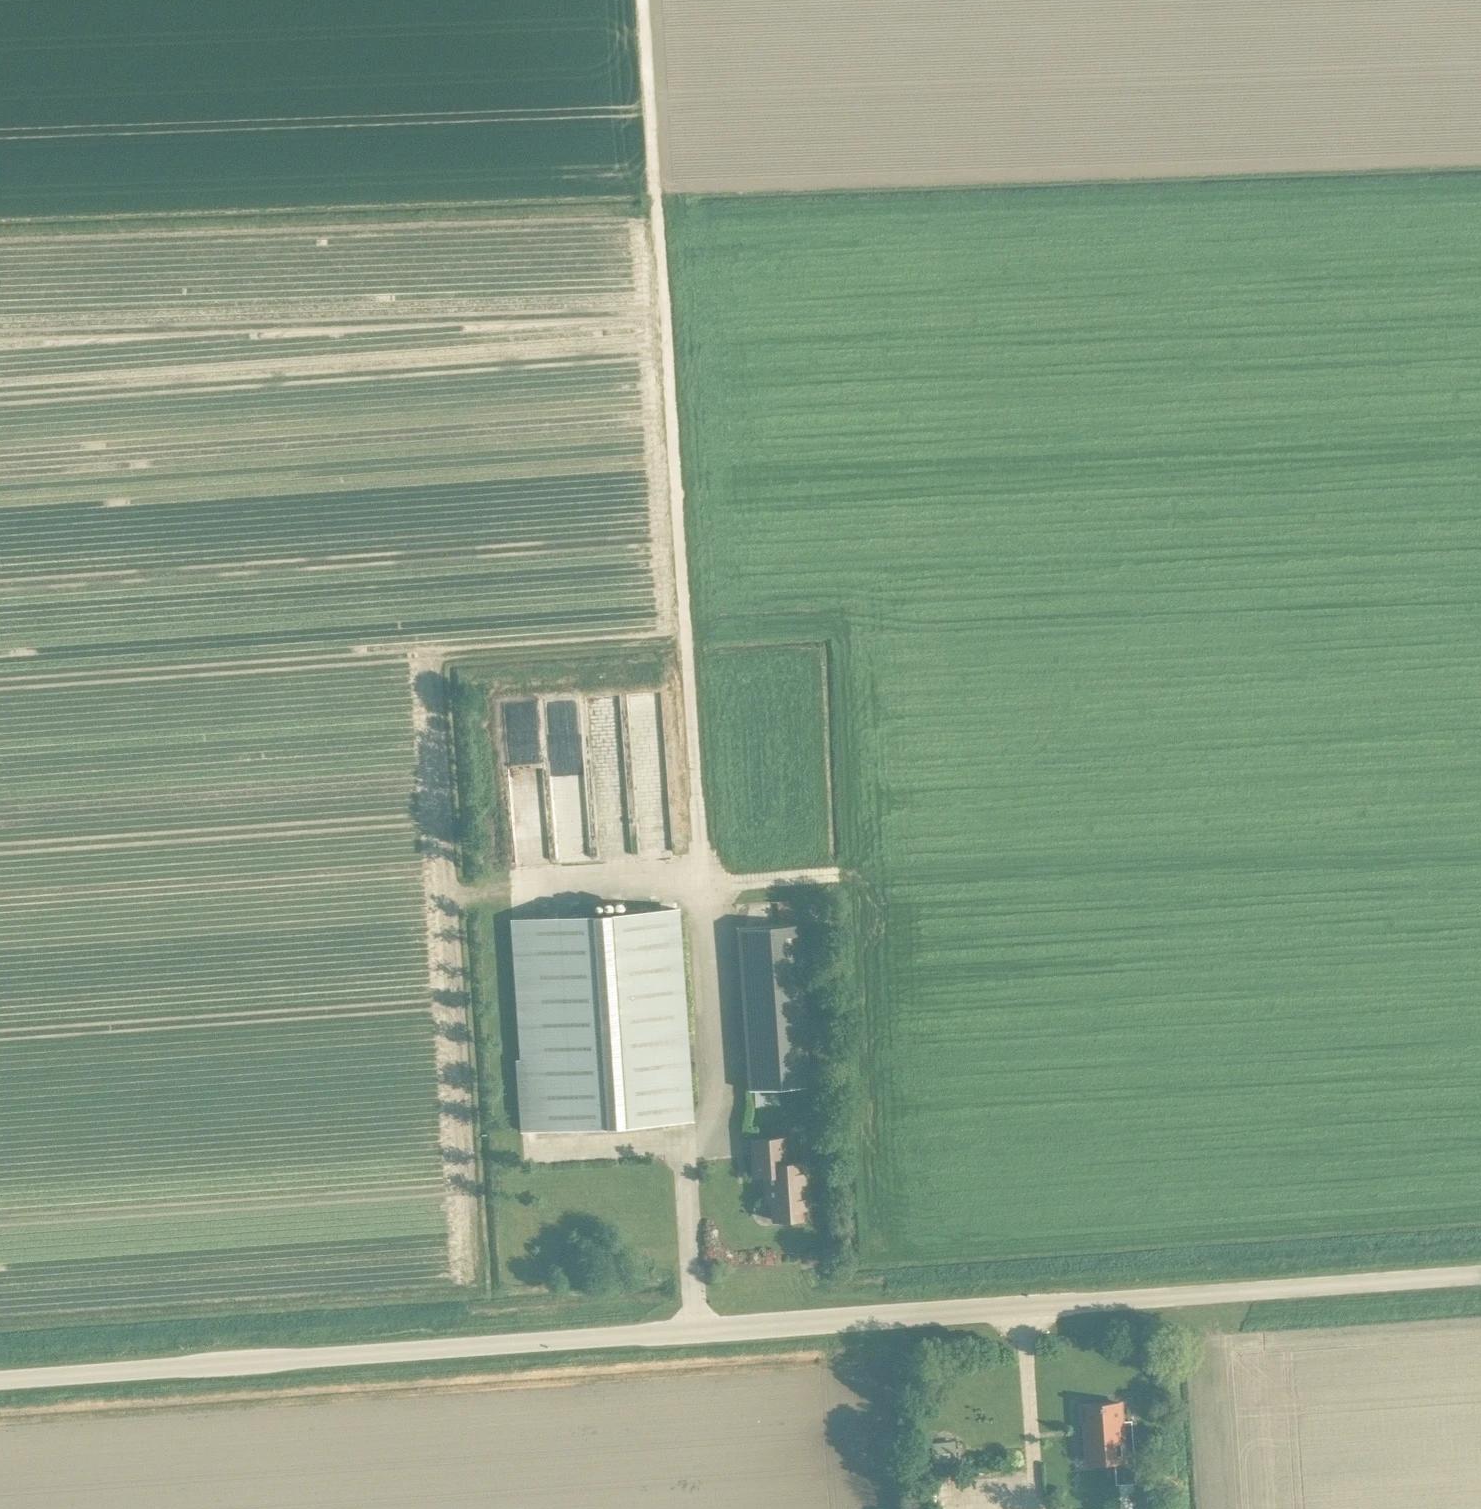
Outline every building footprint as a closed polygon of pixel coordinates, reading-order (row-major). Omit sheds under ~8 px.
[(647,678),(611,681),(621,801),(656,798),(647,678)] [(587,761),(586,813),(610,814),(611,761),(587,761)] [(576,813),(541,814),(542,859),(578,858),(576,813)] [(516,1063),(521,1133),(689,1121),(675,910),(511,921),(520,1063),(516,1063)] [(736,930),(740,990),(747,1091),(807,1087),(796,926),(736,930)] [(802,1164),(782,1165),(780,1139),(750,1141),(753,1178),(764,1177),(765,1204),(771,1203),(772,1222),(806,1219),(802,1164)] [(1124,1461),(1123,1440),(1131,1440),(1130,1423),(1121,1423),(1120,1404),(1079,1407),(1081,1425),(1086,1425),(1089,1464),(1124,1461)] [(932,1463),(952,1462),(951,1443),(931,1444),(932,1463)]
